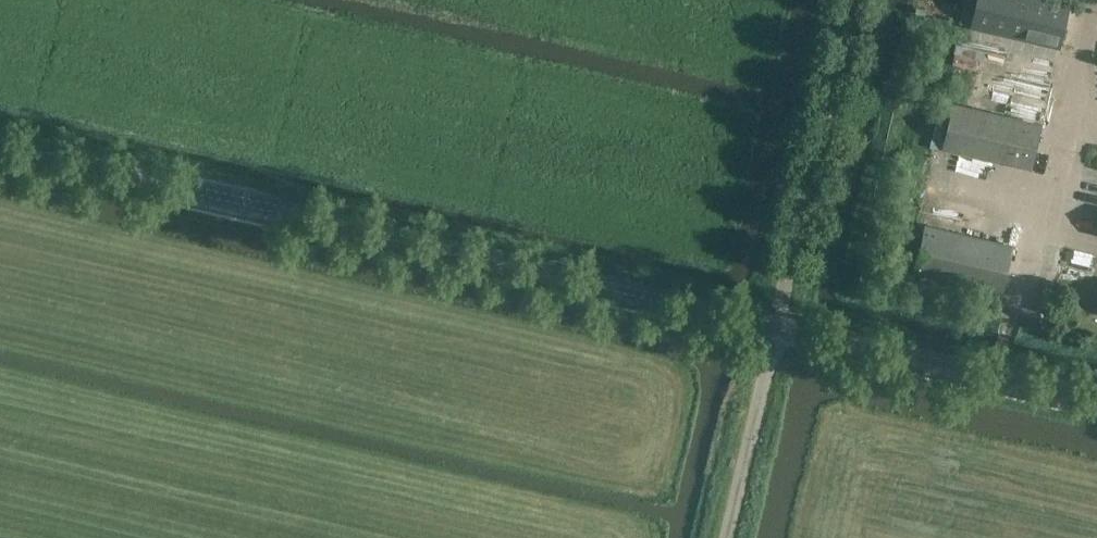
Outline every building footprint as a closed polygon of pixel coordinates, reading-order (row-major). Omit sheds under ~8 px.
[(1066,17),(1070,3),(1057,0),(978,0),(973,23),(1060,44),(1066,17)] [(944,146),(1032,165),(1041,125),(954,105),(944,146)] [(916,269),(1003,289),(1013,247),(925,227),(916,269)]
